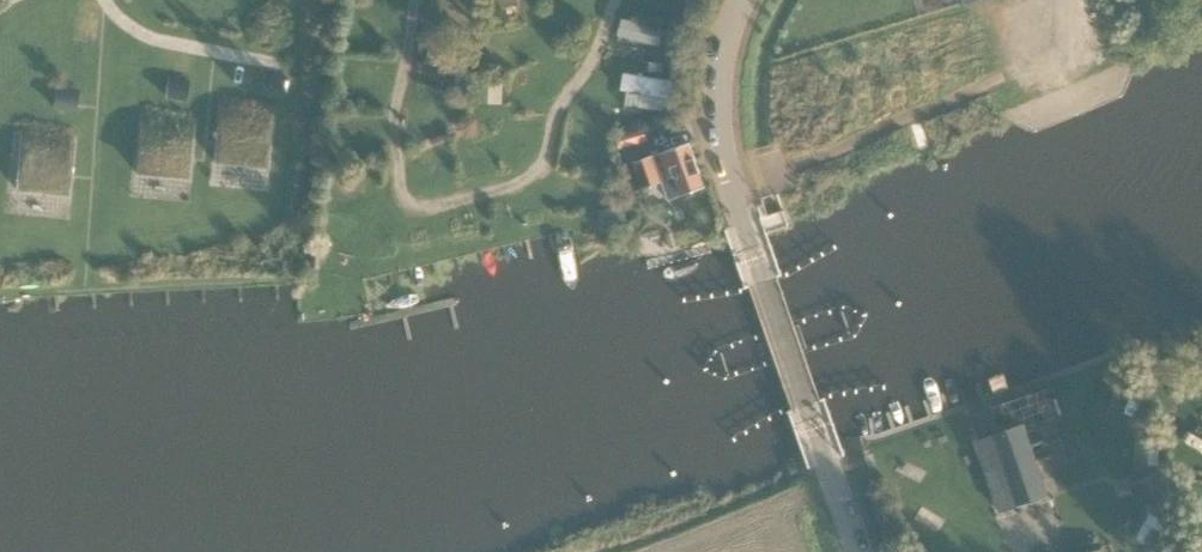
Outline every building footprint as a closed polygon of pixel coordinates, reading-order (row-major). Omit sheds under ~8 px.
[(186,99),(189,77),(167,74),(164,95),(186,99)] [(680,99),(666,98),(664,110),(678,112),(680,99)] [(221,100),(214,161),(233,163),(233,155),(248,156),(247,165),(265,167),(272,105),(221,100)] [(142,111),(136,172),(154,174),(155,166),(170,167),(169,176),(187,177),(193,116),(142,111)] [(646,137),(643,126),(616,133),(620,145),(646,137)] [(22,128),(16,189),(34,191),(35,182),(50,184),(49,192),(67,194),(73,133),(22,128)] [(653,154),(634,161),(637,170),(644,186),(662,180),(669,198),(678,195),(683,193),(705,185),(690,141),(663,150),(663,151),(660,152),(653,154)] [(625,218),(623,204),(604,208),(607,222),(625,218)] [(321,248),(311,247),(309,264),(319,265),(321,248)] [(1022,424),(976,439),(1000,509),(1046,494),(1022,424)] [(1114,448),(1121,467),(1110,471),(1119,496),(1136,490),(1128,467),(1143,461),(1136,440),(1114,448)] [(1137,490),(1152,487),(1146,463),(1131,467),(1137,490)]
